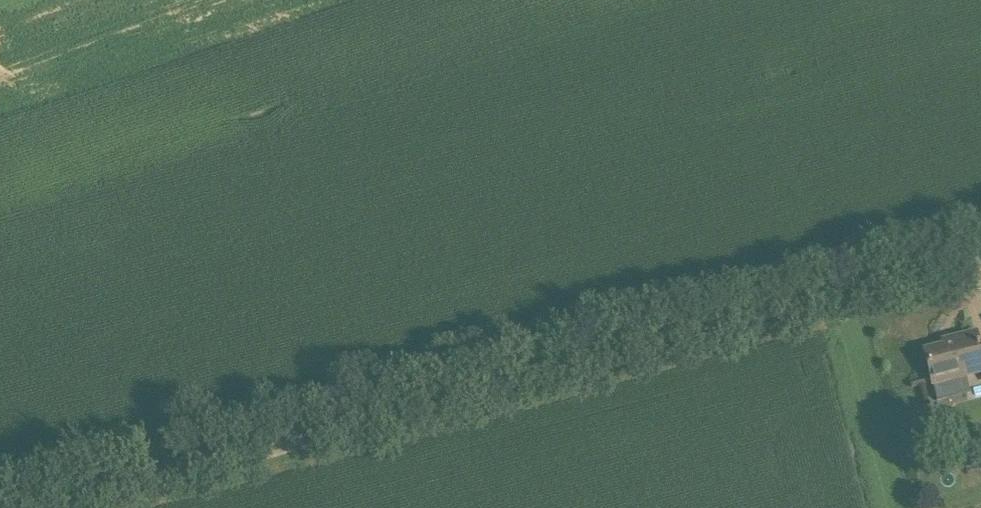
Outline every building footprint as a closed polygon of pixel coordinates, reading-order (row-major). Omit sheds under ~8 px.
[(976,335),(953,341),(954,347),(925,354),(933,386),(980,374),(980,353),(976,335)]
